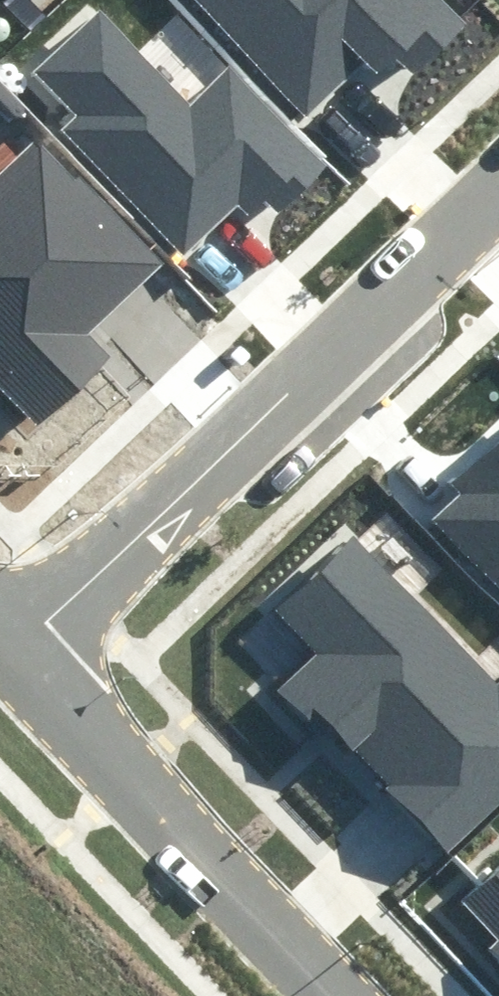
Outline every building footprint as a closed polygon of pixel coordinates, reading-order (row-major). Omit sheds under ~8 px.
[(301,122),(365,63),(375,74),(396,55),(419,81),(468,35),(435,0),(188,0),(301,122)] [(76,118),(62,131),(180,253),(239,196),(261,219),(277,204),(285,212),(326,173),(230,73),(199,103),(110,12),(39,79),(76,118)] [(0,41),(4,40),(7,37),(10,34),(10,30),(10,26),(8,22),(5,19),(1,17),(0,17),(0,41)] [(36,433),(120,357),(89,324),(156,263),(41,136),(0,173),(0,393),(36,433)] [(432,517),(498,587),(498,429),(465,460),(453,472),(465,485),(432,517)] [(358,534),(281,609),(321,651),(280,690),(444,859),(498,807),(498,679),(358,534)] [(459,899),(495,937),(485,946),(498,960),(498,862),(459,899)]
